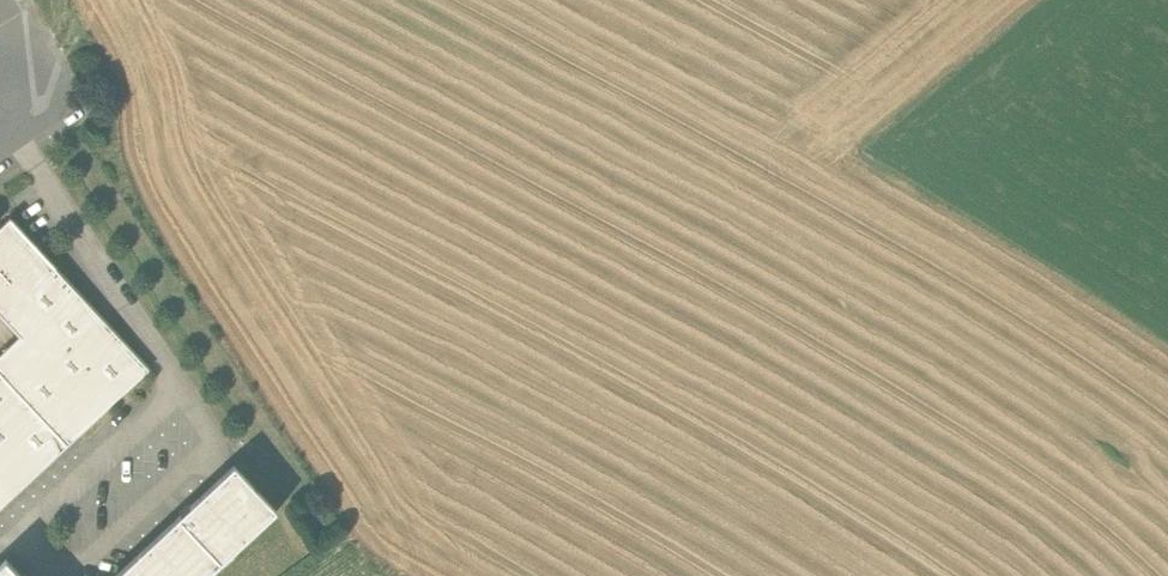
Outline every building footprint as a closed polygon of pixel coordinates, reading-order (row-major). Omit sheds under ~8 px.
[(149,369),(55,268),(56,267),(10,218),(0,227),(0,315),(20,336),(0,355),(0,507),(149,369)] [(113,575),(205,575),(276,510),(234,465),(113,575)] [(7,558),(0,564),(0,575),(23,575),(7,558)]
